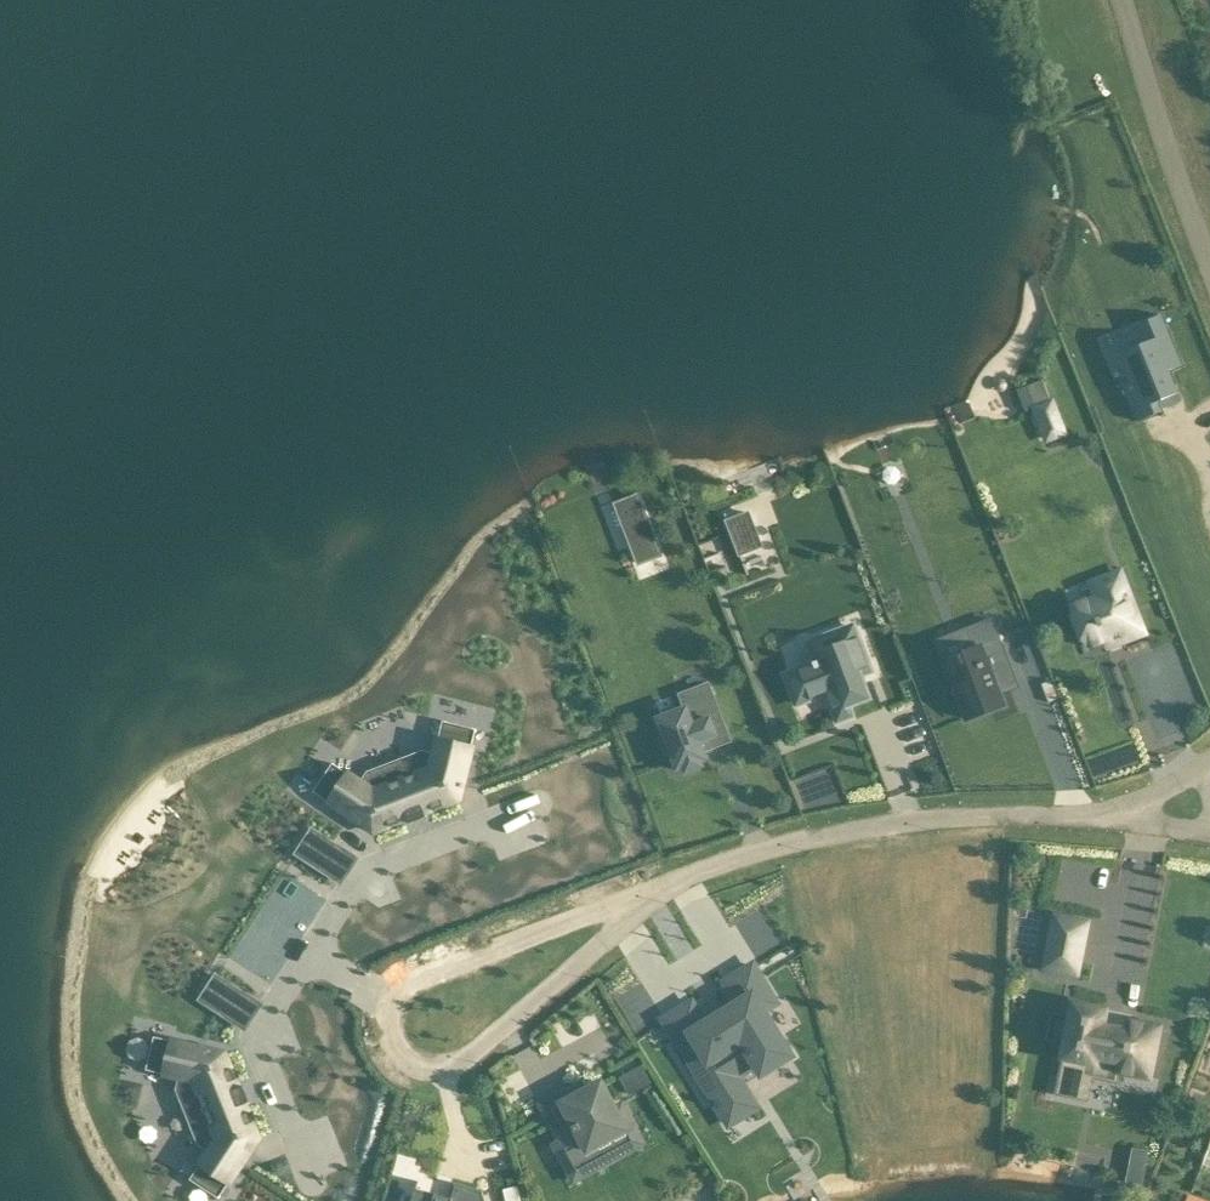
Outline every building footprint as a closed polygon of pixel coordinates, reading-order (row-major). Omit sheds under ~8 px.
[(1169,369),(1182,364),(1169,333),(1118,353),(1130,383),(1126,385),(1125,384),(1124,385),(1138,420),(1162,411),(1158,401),(1164,398),(1161,391),(1175,385),(1169,369)] [(1035,406),(1033,406),(1046,440),(1066,433),(1053,399),(1050,400),(1035,406)] [(643,548),(657,542),(640,497),(625,502),(643,548)] [(762,546),(749,512),(727,520),(740,554),(762,546)] [(1140,632),(1123,587),(1116,569),(1115,566),(1113,567),(1092,575),(1090,576),(1091,579),(1098,597),(1071,607),(1086,646),(1105,638),(1107,645),(1140,632)] [(1197,578),(1209,591),(1209,566),(1197,578)] [(956,688),(969,722),(1005,708),(997,688),(1015,681),(993,623),(967,633),(975,652),(946,663),(948,668),(951,667),(959,687),(956,688)] [(786,673),(797,701),(827,691),(834,710),(850,705),(870,697),(859,669),(869,666),(853,626),(827,636),(834,656),(816,662),(786,673)] [(1156,650),(1131,660),(1164,746),(1190,736),(1178,704),(1177,704),(1156,650)] [(711,743),(729,736),(706,678),(678,689),(683,702),(656,712),(663,730),(659,732),(666,749),(670,747),(678,768),(684,766),(686,772),(703,765),(701,759),(706,757),(702,745),(711,742),(711,743)] [(435,753),(423,750),(368,771),(361,781),(333,763),(314,791),(374,831),(408,818),(410,823),(427,816),(425,812),(459,799),(476,729),(443,720),(435,753)] [(294,854),(325,874),(343,846),(312,826),(294,854)] [(1077,973),(1087,921),(1055,915),(1045,967),(1077,973)] [(730,1124),(757,1107),(743,1083),(745,1082),(736,1068),(734,1069),(731,1065),(751,1053),(763,1071),(790,1054),(763,1011),(776,1002),(753,965),(726,982),(739,1003),(731,1009),(729,1007),(713,1017),(715,1019),(706,1024),(693,1002),(665,1019),(716,1102),(715,1103),(718,1107),(719,1107),(730,1124)] [(228,1020),(246,992),(215,972),(197,1000),(228,1020)] [(1060,1075),(1091,1082),(1092,1077),(1117,1082),(1119,1070),(1149,1076),(1159,1027),(1127,1020),(1125,1029),(1103,1025),(1106,1009),(1074,1003),(1063,1057),(1064,1057),(1060,1075)] [(239,1086),(225,1053),(155,1036),(147,1069),(180,1077),(177,1089),(199,1144),(209,1151),(191,1179),(219,1197),(259,1137),(246,1103),(250,1101),(243,1085),(239,1086)] [(643,1065),(620,1077),(630,1095),(653,1082),(643,1065)] [(1207,1065),(1200,1093),(1209,1095),(1209,1065),(1207,1065)] [(616,1108),(602,1081),(562,1102),(565,1107),(548,1115),(562,1142),(556,1145),(574,1179),(600,1166),(591,1149),(634,1126),(622,1104),(616,1108)] [(1133,1147),(1130,1162),(1146,1166),(1150,1150),(1133,1147)] [(483,1190),(455,1182),(450,1198),(435,1193),(434,1197),(418,1192),(417,1197),(413,1196),(412,1200),(485,1200),(483,1190)] [(1190,1187),(1185,1200),(1209,1200),(1209,1195),(1190,1187)]
